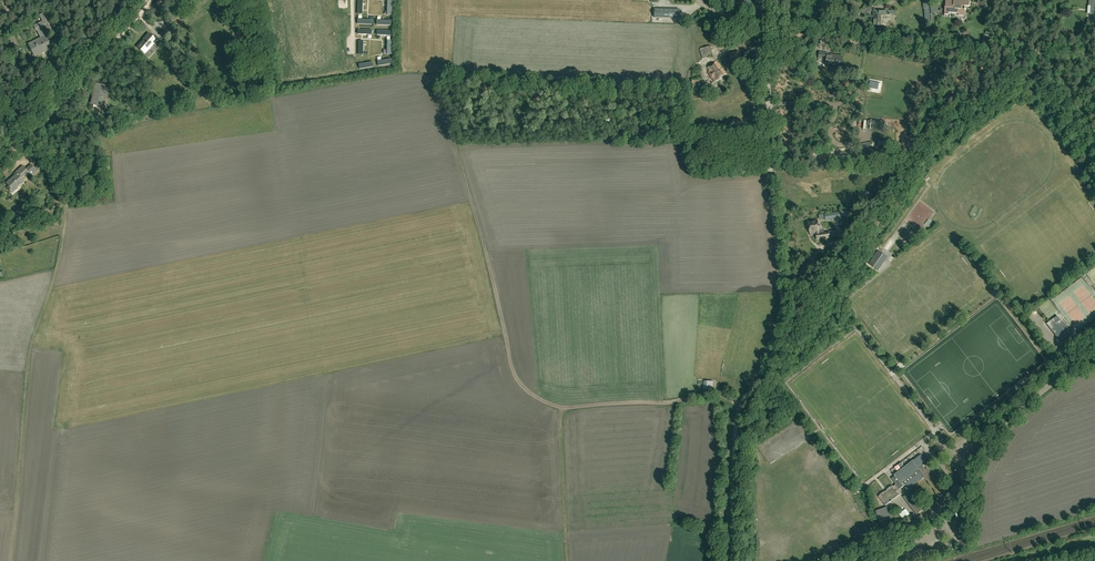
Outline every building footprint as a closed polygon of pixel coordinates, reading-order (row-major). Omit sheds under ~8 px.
[(355,12),(365,13),(365,0),(355,0),(355,12)] [(383,14),(393,14),(393,0),(384,0),(383,14)] [(946,7),(945,7),(944,14),(948,14),(948,13),(958,13),(958,15),(965,16),(965,8),(965,6),(969,7),(970,1),(961,0),(946,0),(945,5),(946,5),(946,7)] [(679,18),(679,9),(654,8),(654,17),(679,18)] [(895,11),(873,10),(873,26),(886,26),(886,20),(895,21),(895,11)] [(31,48),(35,56),(40,53),(40,54),(46,51),(45,49),(50,46),(41,27),(45,25),(48,31),(53,29),(44,12),(40,15),(43,21),(34,25),(36,30),(37,29),(41,37),(29,43),(30,45),(28,46),(29,49),(31,48)] [(358,14),(357,24),(372,25),(373,15),(358,14)] [(379,16),(378,26),(393,26),(394,17),(379,16)] [(358,26),(357,36),(372,37),(373,27),(358,26)] [(378,28),(378,37),(393,38),(393,28),(378,28)] [(141,43),(137,47),(141,51),(143,52),(146,48),(148,51),(154,44),(152,43),(155,39),(149,34),(144,40),(144,41),(141,44),(141,43)] [(15,51),(20,49),(13,35),(9,38),(15,51)] [(384,39),(383,52),(393,53),(393,40),(384,39)] [(356,40),(356,54),(365,54),(366,40),(356,40)] [(711,46),(700,49),(703,59),(713,55),(711,46)] [(827,59),(826,63),(842,65),(843,57),(828,55),(828,52),(819,51),(819,57),(827,59)] [(391,55),(376,57),(377,67),(392,65),(391,55)] [(372,58),(357,60),(358,70),(373,68),(372,58)] [(725,74),(722,69),(721,70),(716,62),(707,68),(711,72),(709,74),(712,78),(714,77),(716,81),(725,74)] [(96,84),(91,104),(103,107),(108,87),(96,84)] [(885,121),(871,119),(870,129),(884,131),(885,121)] [(29,174),(30,175),(36,170),(31,164),(25,169),(23,166),(14,173),(16,175),(6,183),(9,186),(7,188),(10,191),(12,190),(14,192),(17,190),(17,187),(24,181),(20,177),(24,174),(26,176),(29,174)] [(830,238),(829,232),(824,233),(823,230),(819,230),(817,221),(808,222),(810,233),(816,232),(817,240),(830,238)] [(879,250),(869,264),(878,270),(883,263),(879,260),(883,253),(879,250)] [(1068,335),(1059,324),(1062,322),(1057,315),(1047,324),(1053,332),(1060,341),(1068,335)] [(1068,335),(1073,332),(1065,321),(1061,323),(1068,335)] [(924,459),(921,454),(894,475),(895,476),(892,479),(896,484),(894,486),(893,486),(889,487),(886,491),(882,493),(879,496),(883,502),(884,502),(885,504),(886,506),(900,495),(899,494),(897,492),(898,492),(897,491),(906,485),(909,489),(925,477),(926,478),(925,479),(928,481),(930,486),(934,489),(936,494),(940,497),(946,493),(944,488),(940,485),(938,480),(934,476),(932,472),(928,468),(926,470),(925,469),(923,466),(924,465),(926,464),(926,465),(927,464),(927,463),(924,459)] [(917,515),(922,511),(908,493),(903,497),(917,515)] [(880,522),(892,518),(888,507),(876,511),(880,522)] [(907,508),(900,514),(904,519),(911,513),(907,508)]
